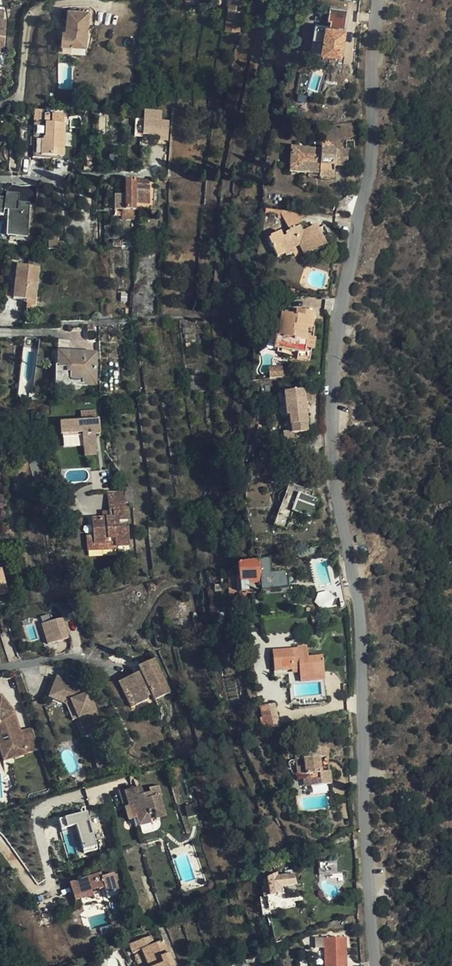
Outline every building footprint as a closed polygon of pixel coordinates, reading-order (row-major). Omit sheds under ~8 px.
[(227,15),(240,17),(243,0),(229,0),(227,15)] [(321,57),(341,60),(349,11),(331,9),(328,28),(326,28),(321,57)] [(76,47),(78,11),(68,10),(66,30),(62,30),(61,46),(76,47)] [(89,12),(78,11),(76,47),(86,48),(89,12)] [(240,17),(227,15),(225,28),(239,30),(240,17)] [(320,54),(325,26),(315,25),(310,52),(320,54)] [(167,137),(168,121),(143,120),(143,135),(167,137)] [(64,155),(65,123),(46,123),(45,139),(33,139),(33,154),(64,155)] [(290,148),(289,169),(319,170),(318,178),(332,178),(334,167),(346,167),(347,152),(290,148)] [(319,170),(289,169),(289,173),(307,174),(308,177),(318,178),(319,170)] [(122,210),(135,210),(136,210),(136,201),(139,201),(140,194),(145,194),(144,180),(125,181),(126,195),(115,195),(115,210),(122,210)] [(4,233),(27,236),(33,190),(6,187),(5,194),(0,194),(0,213),(7,214),(4,233)] [(283,213),(287,227),(301,223),(297,209),(283,213)] [(135,219),(135,210),(122,210),(122,219),(135,219)] [(282,219),(282,212),(264,211),(264,215),(277,216),(277,219),(282,219)] [(326,247),(316,225),(302,231),(299,226),(285,233),(286,235),(282,237),(281,234),(271,239),(272,241),(269,242),(276,257),(284,253),(285,256),(295,252),(293,249),(299,246),(303,256),(310,252),(312,255),(326,247)] [(14,287),(13,298),(35,301),(39,267),(16,265),(14,287)] [(4,297),(13,298),(14,287),(5,286),(4,297)] [(276,338),(275,337),(274,349),(297,352),(304,353),(307,338),(307,336),(305,336),(306,330),(310,330),(312,314),(295,311),(294,316),(280,314),(276,338)] [(274,349),(275,337),(268,336),(266,348),(274,349)] [(314,338),(307,338),(304,353),(297,352),(297,359),(308,361),(309,351),(312,351),(314,338)] [(95,385),(96,353),(58,353),(57,384),(95,385)] [(301,391),(283,393),(285,417),(288,416),(289,432),(282,432),(282,442),(293,441),(292,434),(306,433),(303,403),(302,399),(309,398),(308,393),(301,393),(301,391)] [(39,415),(33,415),(35,432),(61,429),(64,428),(65,437),(85,434),(86,446),(99,445),(98,433),(102,432),(101,418),(61,423),(60,416),(39,418),(39,415)] [(99,445),(86,446),(87,454),(100,453),(99,445)] [(311,498),(313,494),(289,484),(274,525),(285,530),(288,525),(300,530),(305,517),(310,519),(312,514),(317,515),(321,505),(316,503),(317,501),(311,498)] [(124,502),(106,503),(106,512),(111,512),(111,516),(101,517),(89,518),(90,542),(105,541),(105,537),(115,536),(115,545),(127,545),(125,527),(117,527),(116,521),(125,520),(124,502)] [(106,512),(106,503),(100,503),(101,517),(111,516),(111,512),(106,512)] [(238,565),(239,576),(240,592),(252,591),(250,581),(260,580),(261,582),(270,581),(268,559),(238,565)] [(0,566),(0,593),(8,591),(1,566),(0,566)] [(240,592),(239,576),(232,576),(233,596),(241,595),(240,592)] [(319,615),(311,617),(312,624),(319,624),(319,615)] [(40,623),(47,644),(70,637),(63,616),(40,623)] [(299,670),(299,674),(300,683),(323,680),(321,657),(307,658),(306,648),(272,652),(274,672),(291,670),(299,670)] [(161,655),(145,663),(147,667),(142,670),(125,678),(129,688),(135,686),(144,703),(155,698),(153,696),(159,693),(161,696),(177,689),(161,655)] [(58,677),(55,676),(46,696),(65,704),(73,722),(79,719),(71,701),(52,693),(58,677)] [(75,684),(58,677),(52,693),(71,701),(79,719),(86,738),(104,730),(86,687),(79,689),(77,683),(75,684)] [(79,689),(86,687),(83,681),(77,683),(79,689)] [(138,706),(144,703),(135,686),(129,688),(138,706)] [(20,732),(19,730),(15,732),(14,727),(17,726),(11,708),(0,700),(0,738),(5,753),(24,747),(20,732)] [(262,719),(276,715),(274,705),(259,708),(262,719)] [(38,751),(31,728),(20,732),(24,747),(27,754),(38,751)] [(27,754),(24,747),(5,753),(0,738),(0,753),(3,762),(27,754)] [(308,772),(308,784),(330,783),(330,772),(319,772),(319,756),(328,756),(327,746),(296,747),(296,755),(304,755),(305,763),(297,763),(296,772),(301,772),(308,772)] [(140,805),(143,818),(146,826),(161,822),(159,814),(166,812),(168,818),(176,816),(170,794),(173,793),(170,784),(159,787),(160,791),(153,793),(146,794),(143,787),(142,785),(129,788),(132,803),(139,801),(140,805)] [(146,794),(153,793),(151,785),(143,787),(146,794)] [(139,819),(143,818),(140,805),(135,806),(139,819)] [(62,828),(77,824),(84,852),(98,849),(88,810),(59,817),(62,828)] [(93,874),(100,891),(107,889),(109,897),(121,894),(119,881),(122,880),(120,873),(105,876),(103,871),(93,874)] [(273,896),(275,910),(293,907),(291,898),(283,900),(281,887),(296,885),(293,876),(281,878),(280,872),(262,881),(263,888),(261,888),(262,898),(265,897),(273,896)] [(93,892),(100,891),(93,874),(73,878),(77,900),(82,899),(81,895),(93,892)] [(268,911),(275,910),(273,896),(265,897),(268,911)] [(173,963),(168,953),(163,939),(152,943),(149,935),(128,944),(132,952),(141,949),(148,965),(174,965),(173,963)] [(342,939),(320,939),(320,965),(342,965),(342,939)] [(110,953),(120,948),(117,942),(107,947),(110,953)] [(173,963),(179,960),(181,960),(176,949),(175,950),(168,953),(173,963)]
